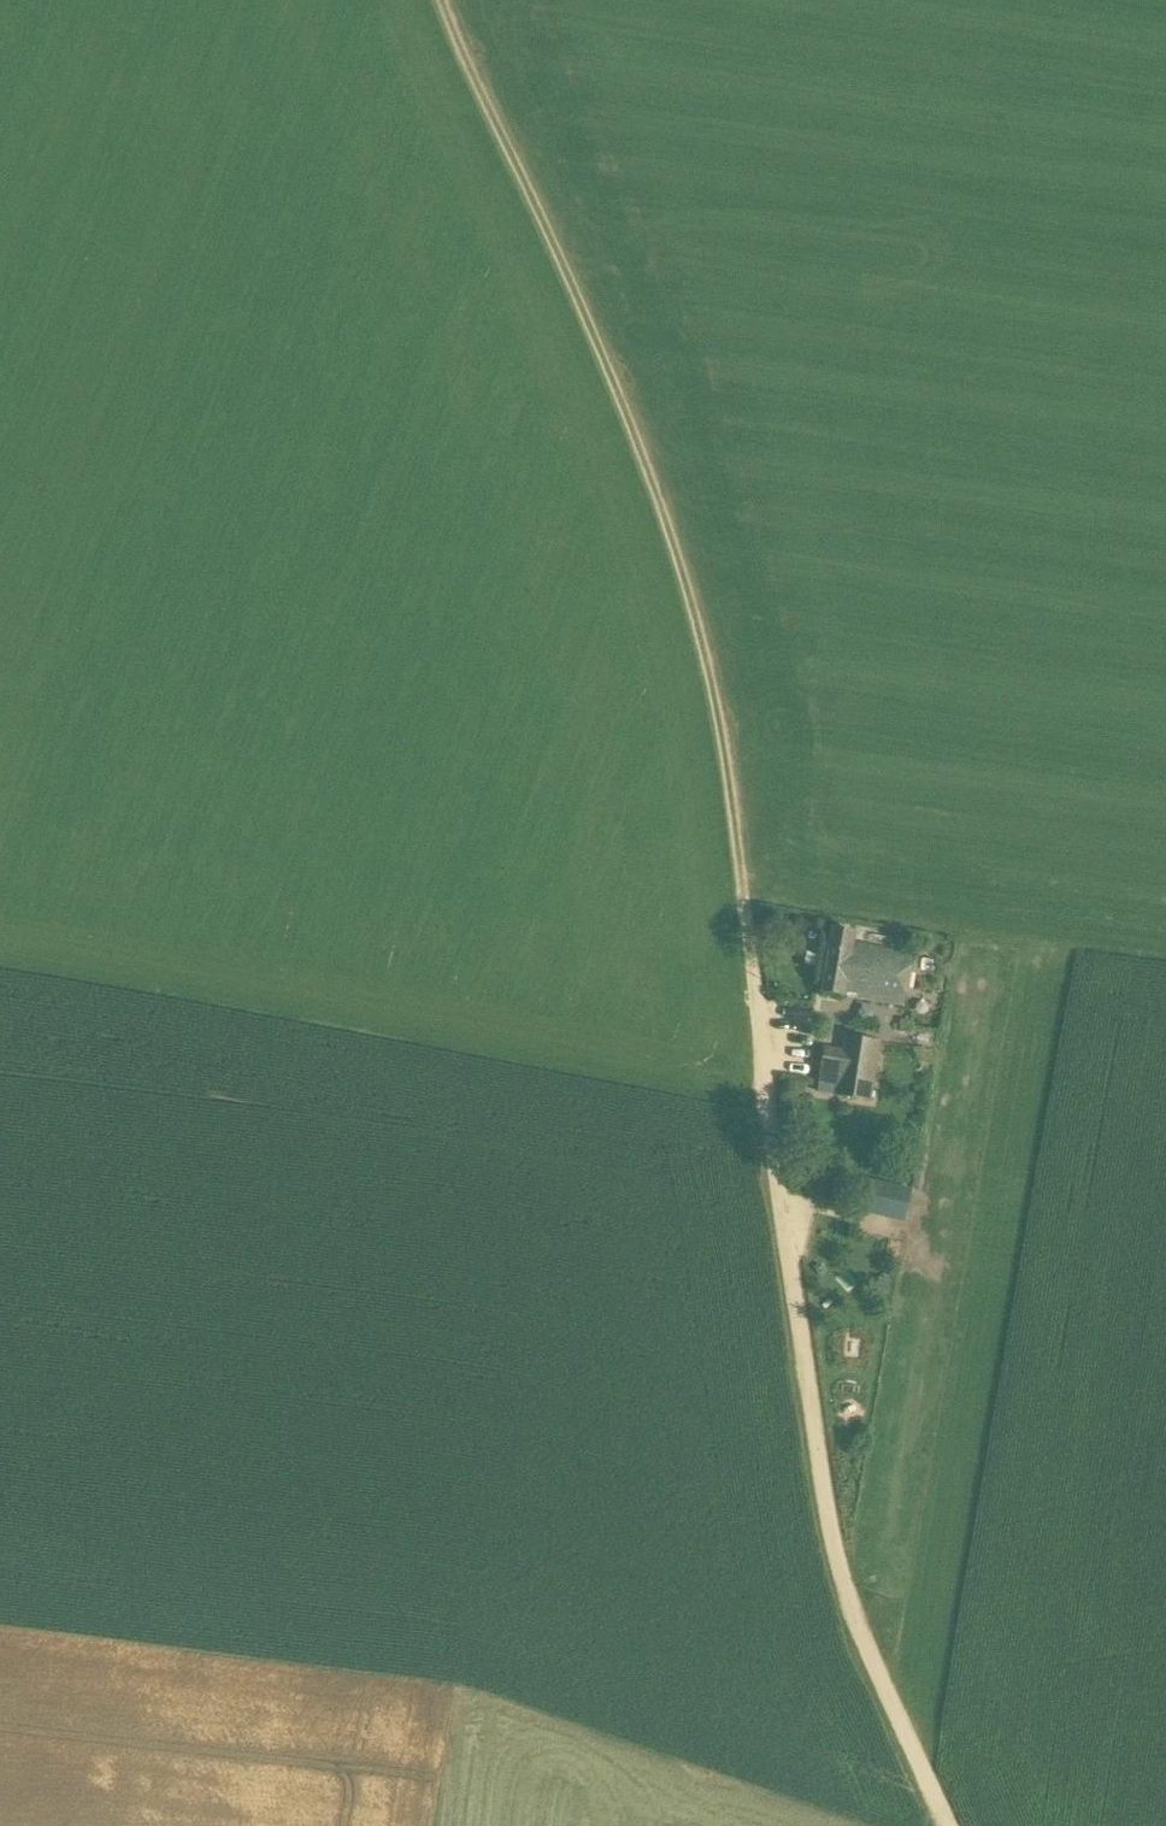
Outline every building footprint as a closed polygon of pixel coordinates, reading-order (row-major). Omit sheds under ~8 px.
[(900,1004),(909,953),(853,944),(855,933),(832,929),(822,992),(844,996),(845,995),(900,1004)] [(872,1102),(882,1042),(845,1036),(843,1050),(824,1047),(818,1085),(837,1088),(835,1096),(872,1102)] [(868,1183),(863,1203),(906,1213),(911,1192),(868,1183)]
